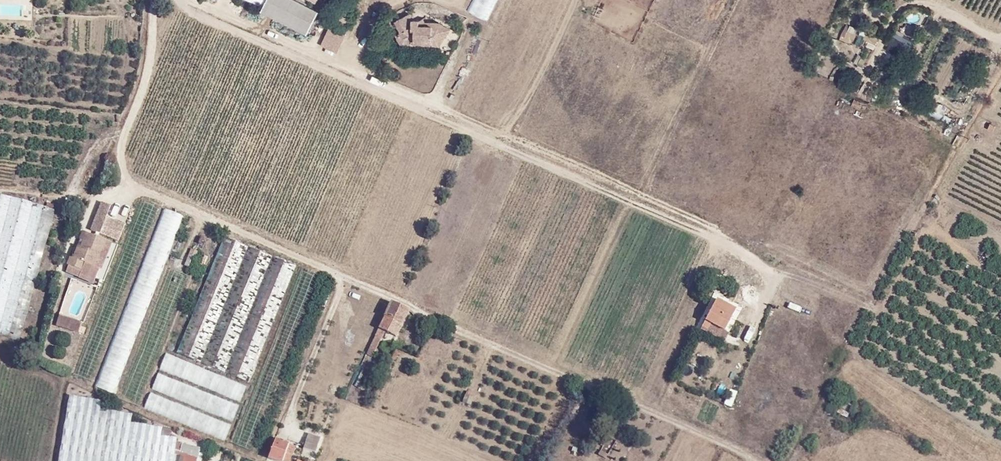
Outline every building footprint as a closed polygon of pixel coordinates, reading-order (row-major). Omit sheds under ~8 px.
[(299,0),(267,0),(262,11),(307,34),(319,10),(299,0)] [(486,21),(497,0),(473,0),(467,11),(486,21)] [(412,23),(413,18),(410,13),(395,20),(401,31),(396,34),(402,46),(408,43),(414,44),(414,41),(432,42),(432,44),(439,45),(450,28),(440,21),(419,20),(419,23),(412,23)] [(339,15),(337,22),(347,25),(350,18),(339,15)] [(327,26),(320,45),(338,52),(345,33),(327,26)] [(860,32),(857,44),(874,48),(877,36),(860,32)] [(354,47),(358,37),(352,35),(349,46),(354,47)] [(860,68),(865,61),(858,55),(852,61),(860,68)] [(852,105),(860,108),(863,102),(855,98),(852,105)] [(49,230),(54,211),(0,196),(0,336),(26,343),(39,293),(56,232),(49,230)] [(102,201),(92,229),(120,240),(126,223),(107,216),(112,204),(102,201)] [(122,386),(176,213),(158,207),(114,348),(117,349),(110,371),(104,369),(100,379),(122,386)] [(80,272),(92,277),(97,266),(102,253),(105,254),(110,240),(87,231),(81,245),(79,244),(74,256),(71,255),(68,262),(69,263),(66,270),(79,275),(80,272)] [(249,380),(296,263),(225,235),(178,351),(249,380)] [(103,268),(113,241),(110,240),(105,254),(102,253),(97,266),(103,268)] [(184,265),(190,267),(196,251),(191,249),(184,265)] [(718,328),(730,306),(717,299),(703,327),(708,330),(711,324),(718,328)] [(405,317),(408,310),(391,302),(388,309),(405,317)] [(402,324),(405,317),(388,309),(384,316),(394,320),(402,324)] [(83,321),(60,314),(57,324),(79,331),(82,324),(83,321)] [(388,332),(394,320),(384,316),(376,335),(381,337),(384,330),(388,332)] [(388,332),(396,336),(402,324),(394,320),(388,332)] [(144,328),(141,339),(160,345),(163,334),(144,328)] [(164,355),(158,370),(240,400),(246,384),(164,355)] [(42,367),(68,377),(71,369),(46,359),(42,367)] [(125,383),(143,389),(150,368),(131,363),(125,383)] [(232,420),(238,405),(157,373),(151,388),(232,420)] [(138,402),(141,394),(122,387),(119,395),(138,402)] [(727,388),(723,405),(733,407),(736,390),(727,388)] [(469,396),(470,392),(466,391),(462,402),(469,405),(472,397),(469,396)] [(225,439),(230,423),(148,393),(143,409),(225,439)] [(321,431),(310,428),(309,433),(319,436),(321,431)] [(315,449),(319,436),(309,433),(305,446),(315,449)] [(284,452),(288,443),(277,438),(269,458),(278,460),(281,460),(284,460),(288,460),(291,454),(284,452)]
